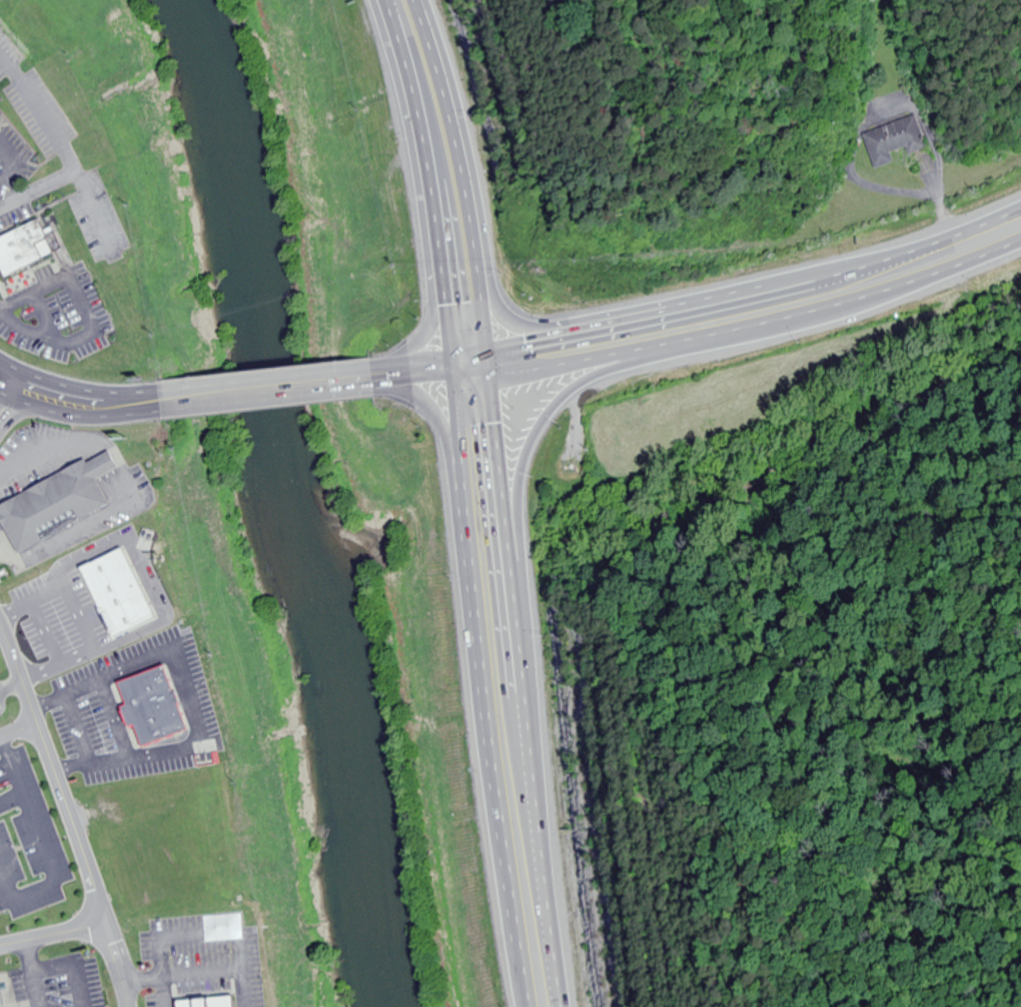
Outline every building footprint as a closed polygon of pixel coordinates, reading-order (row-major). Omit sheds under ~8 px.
[(865,134),(877,171),(898,164),(895,154),(910,149),(912,155),(929,149),(918,116),(865,134)] [(0,238),(0,262),(7,277),(60,253),(44,218),(0,238)] [(25,561),(1,516),(92,467),(94,470),(117,458),(125,475),(104,486),(116,510),(87,526),(82,518),(44,538),(50,548),(25,561)]
